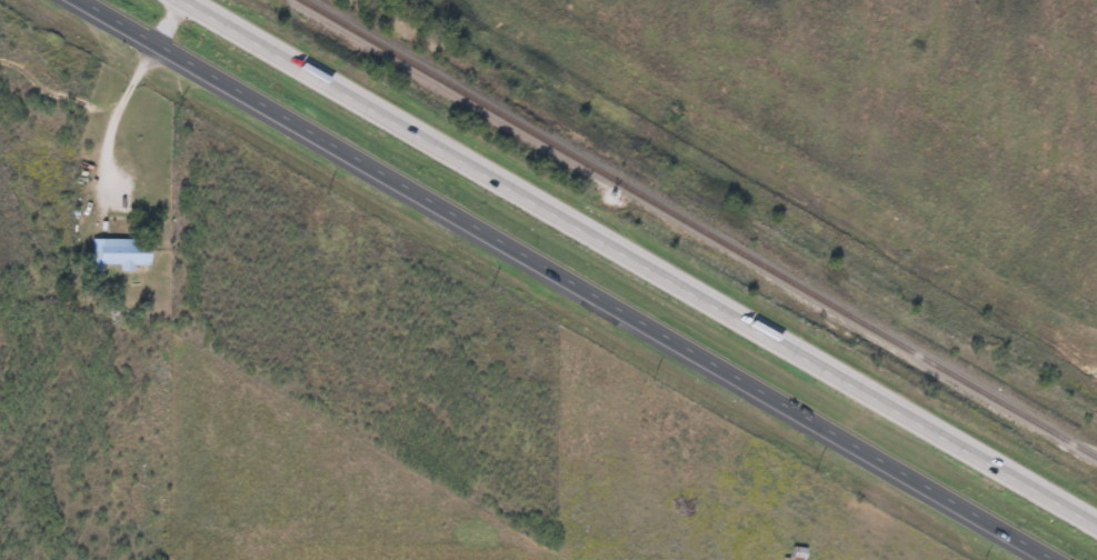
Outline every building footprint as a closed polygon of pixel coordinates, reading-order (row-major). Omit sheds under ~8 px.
[(154,239),(93,239),(93,271),(104,271),(104,267),(154,267),(154,239)] [(804,550),(791,547),(788,559),(802,559),(804,550)]
